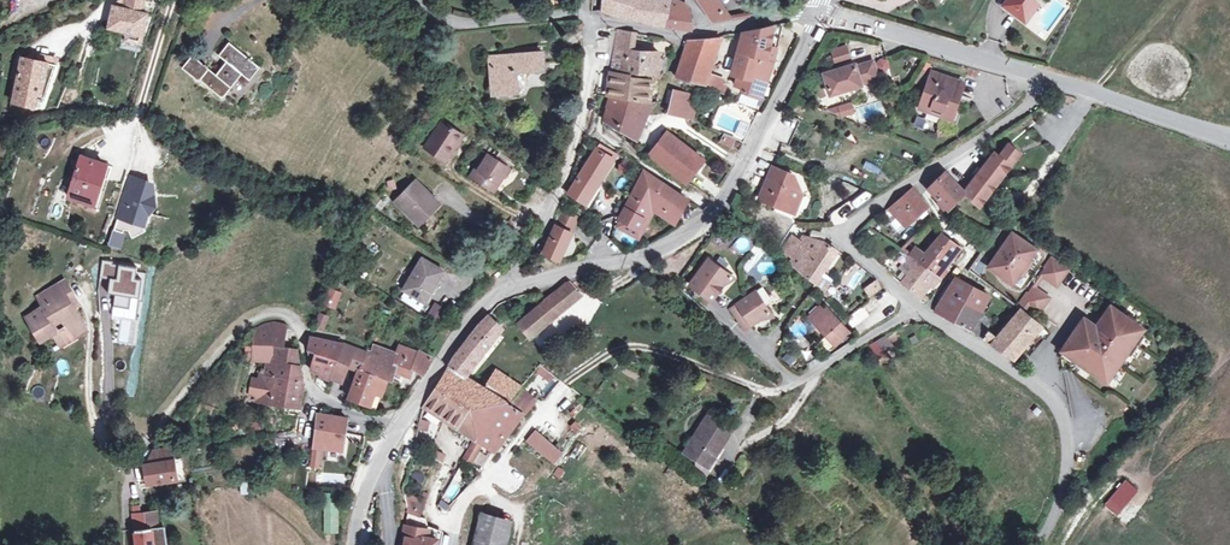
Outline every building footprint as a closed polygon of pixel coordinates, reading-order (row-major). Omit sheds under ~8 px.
[(127,9),(144,13),(147,0),(129,0),(127,9)] [(679,1),(670,0),(604,0),(603,8),(611,12),(614,15),(636,21),(660,26),(677,28),(692,30),(691,10),(684,3),(679,1)] [(714,22),(733,19),(720,0),(699,0),(714,22)] [(1005,4),(1025,19),(1037,3),(1033,0),(1008,0),(1005,4)] [(127,9),(115,6),(110,28),(129,33),(127,42),(142,45),(150,14),(144,13),(127,9)] [(747,38),(743,51),(770,58),(773,43),(777,26),(748,32),(747,38)] [(617,48),(637,50),(639,34),(619,32),(617,48)] [(722,37),(689,39),(677,76),(706,83),(706,85),(719,90),(726,92),(728,85),(724,83),(725,81),(709,76),(722,37)] [(228,62),(217,75),(194,56),(184,69),(200,82),(202,79),(224,98),(244,74),(251,80),(261,67),(231,43),(221,56),(228,62)] [(36,54),(22,54),(19,97),(41,98),(41,91),(52,91),(55,49),(36,48),(36,54)] [(637,50),(617,48),(613,68),(636,72),(660,74),(660,67),(660,52),(637,50)] [(848,48),(833,52),(837,66),(852,62),(848,48)] [(744,91),(762,98),(774,63),(768,61),(770,58),(743,51),(736,74),(740,75),(736,86),(744,88),(744,91)] [(519,91),(517,72),(545,69),(544,53),(491,57),(494,93),(519,91)] [(857,67),(857,65),(825,76),(831,97),(864,87),(863,84),(880,79),(874,61),(857,67)] [(943,110),(941,116),(952,120),(959,98),(955,97),(961,80),(932,70),(919,108),(930,112),(932,106),(943,110)] [(923,76),(917,73),(913,79),(919,83),(923,76)] [(613,74),(612,98),(649,103),(653,81),(635,79),(635,76),(613,74)] [(716,97),(719,90),(706,85),(703,93),(716,97)] [(671,111),(690,117),(694,103),(697,93),(675,90),(672,103),(671,111)] [(649,103),(612,98),(607,119),(607,123),(618,128),(637,140),(640,132),(653,103),(649,103)] [(837,117),(855,112),(852,102),(834,106),(837,117)] [(694,103),(690,117),(695,118),(700,104),(694,103)] [(930,112),(941,116),(943,110),(932,106),(930,112)] [(917,115),(913,126),(924,129),(928,118),(917,115)] [(792,116),(782,139),(791,143),(801,120),(792,116)] [(426,149),(447,163),(466,136),(444,121),(426,149)] [(688,181),(704,160),(668,133),(652,154),(688,181)] [(725,134),(721,142),(733,147),(736,138),(725,134)] [(964,192),(965,194),(981,206),(997,185),(1013,165),(1022,152),(1011,144),(1000,155),(995,152),(980,172),(965,192),(964,192)] [(506,177),(512,168),(498,159),(502,153),(489,145),(485,151),(490,154),(485,163),(480,171),(477,169),(472,177),(496,192),(506,177)] [(587,204),(616,159),(599,148),(570,193),(587,204)] [(94,205),(107,165),(82,157),(69,197),(94,205)] [(515,170),(512,168),(506,177),(509,178),(515,170)] [(772,168),(763,188),(761,187),(757,196),(772,204),(778,202),(793,209),(799,197),(794,183),(785,178),(787,175),(772,168)] [(632,196),(650,207),(652,203),(669,214),(667,218),(676,224),(689,200),(645,172),(632,196)] [(964,192),(965,192),(946,173),(930,190),(949,209),(965,194),(964,192)] [(155,206),(156,202),(155,195),(153,194),(154,189),(154,185),(150,184),(150,182),(143,180),(143,182),(131,178),(116,229),(125,232),(126,229),(130,230),(134,237),(147,230),(143,222),(141,222),(145,210),(150,211),(155,206)] [(420,225),(441,203),(418,181),(397,201),(420,225)] [(915,190),(891,209),(907,225),(928,206),(915,190)] [(650,207),(632,196),(621,218),(638,228),(650,207)] [(1021,205),(1012,204),(1011,212),(1021,213),(1021,205)] [(572,232),(579,218),(564,211),(558,226),(572,232)] [(556,225),(544,253),(561,260),(573,233),(572,232),(558,226),(556,225)] [(120,246),(125,232),(116,229),(111,243),(120,246)] [(661,247),(675,241),(671,234),(657,240),(661,247)] [(921,260),(940,275),(957,254),(958,254),(962,248),(943,234),(921,260)] [(1014,234),(991,266),(1014,283),(1020,274),(1023,276),(1033,261),(1030,259),(1037,250),(1014,234)] [(791,263),(800,271),(818,283),(839,251),(826,243),(809,239),(805,244),(794,236),(784,250),(795,258),(791,263)] [(641,243),(633,237),(628,243),(636,249),(641,243)] [(745,268),(771,279),(779,260),(753,249),(745,268)] [(908,254),(910,256),(917,261),(918,258),(920,256),(914,251),(912,253),(910,251),(908,254)] [(923,297),(940,275),(921,260),(918,258),(917,261),(910,256),(900,269),(908,275),(903,282),(923,297)] [(723,283),(734,277),(709,258),(690,283),(711,299),(723,283)] [(427,302),(445,272),(424,259),(405,290),(427,302)] [(1053,259),(1043,273),(1059,284),(1069,270),(1053,259)] [(122,295),(120,307),(131,308),(133,296),(140,297),(141,297),(144,278),(137,278),(139,266),(120,264),(120,262),(109,260),(107,278),(117,280),(115,294),(122,295)] [(850,262),(842,284),(858,290),(866,267),(850,262)] [(98,303),(112,305),(114,292),(105,290),(107,278),(102,277),(98,303)] [(937,312),(952,320),(962,302),(981,312),(990,296),(962,281),(958,279),(941,303),(937,312)] [(70,305),(77,300),(65,281),(39,296),(45,306),(28,316),(42,341),(54,333),(62,347),(84,333),(78,322),(82,319),(76,308),(73,310),(70,305)] [(584,295),(573,283),(571,281),(548,300),(560,314),(584,295)] [(573,283),(584,295),(590,290),(581,281),(573,283)] [(867,290),(872,297),(883,289),(877,282),(867,290)] [(323,305),(336,310),(343,292),(330,287),(323,305)] [(767,296),(762,287),(755,292),(762,303),(767,300),(767,296)] [(1033,288),(1020,307),(1022,309),(1028,313),(1031,308),(1039,314),(1049,299),(1033,288)] [(771,317),(762,303),(755,292),(746,297),(728,308),(741,330),(759,319),(771,317)] [(131,308),(120,307),(119,316),(137,318),(140,297),(133,296),(131,308)] [(80,305),(77,300),(70,305),(73,310),(76,308),(80,305)] [(533,337),(560,314),(548,300),(525,318),(526,320),(522,324),(533,337)] [(427,316),(439,323),(447,308),(435,301),(427,316)] [(962,302),(952,320),(972,329),(981,312),(962,302)] [(846,318),(853,327),(871,316),(864,306),(846,318)] [(1127,317),(1112,307),(1097,327),(1085,319),(1063,351),(1061,354),(1064,371),(1075,369),(1078,366),(1089,374),(1092,371),(1107,382),(1127,353),(1132,357),(1146,336),(1141,333),(1144,329),(1135,323),(1138,320),(1129,314),(1127,317)] [(998,337),(990,330),(984,338),(1015,360),(1038,332),(1046,339),(1051,334),(1028,313),(1022,309),(998,337)] [(819,325),(837,345),(851,332),(833,312),(819,325)] [(324,328),(329,315),(323,313),(318,325),(324,328)] [(451,366),(439,386),(474,407),(485,388),(467,376),(495,340),(490,336),(499,324),(490,315),(482,324),(471,336),(458,352),(450,365),(451,366)] [(89,330),(82,319),(78,322),(84,333),(89,330)] [(273,351),(285,352),(288,329),(287,328),(281,324),(274,323),(268,365),(271,366),(273,351)] [(331,378),(344,345),(311,337),(309,351),(317,354),(311,369),(312,371),(331,378)] [(878,356),(885,352),(877,341),(870,345),(878,356)] [(351,365),(362,369),(369,350),(357,348),(344,345),(331,378),(343,382),(351,365)] [(362,369),(389,379),(394,381),(397,372),(412,378),(415,367),(424,372),(433,358),(426,354),(421,351),(410,350),(401,346),(399,353),(376,346),(374,352),(369,350),(362,369)] [(792,366),(800,358),(791,350),(783,358),(792,366)] [(304,386),(302,369),(283,366),(285,352),(273,351),(271,366),(268,365),(267,372),(275,374),(270,406),(300,410),(304,386)] [(283,366),(302,369),(299,355),(285,352),(283,366)] [(541,365),(536,372),(551,383),(556,376),(541,365)] [(389,379),(362,369),(350,398),(372,406),(377,393),(382,395),(389,379)] [(512,398),(522,387),(499,370),(489,383),(512,398)] [(474,407),(439,386),(426,407),(477,440),(495,451),(523,414),(485,388),(474,407)] [(377,408),(382,395),(377,393),(372,406),(377,408)] [(323,448),(345,451),(349,419),(319,416),(318,428),(315,456),(322,457),(323,448)] [(716,456),(732,431),(709,416),(686,452),(708,465),(714,455),(716,456)] [(526,440),(553,465),(564,452),(536,428),(526,440)] [(495,451),(477,440),(464,460),(470,464),(481,471),(495,451)] [(581,459),(586,447),(577,443),(572,456),(581,459)] [(154,449),(146,465),(175,460),(173,447),(154,449)] [(327,452),(327,460),(343,459),(343,451),(327,452)] [(175,460),(146,465),(149,484),(178,479),(176,466),(175,460)] [(705,479),(710,471),(698,463),(693,472),(705,479)] [(447,511),(466,478),(457,472),(437,506),(447,511)] [(1129,478),(1112,498),(1123,508),(1140,488),(1129,478)] [(423,514),(428,493),(414,490),(409,511),(423,514)] [(340,533),(340,493),(325,493),(326,532),(340,533)] [(133,505),(134,516),(142,515),(141,504),(133,505)] [(142,515),(134,516),(136,531),(139,530),(161,528),(159,512),(142,515)] [(513,521),(482,513),(474,544),(507,544),(513,521)] [(166,532),(161,532),(161,528),(139,530),(140,544),(167,544),(166,532)] [(404,534),(402,544),(426,544),(428,538),(404,534)]
